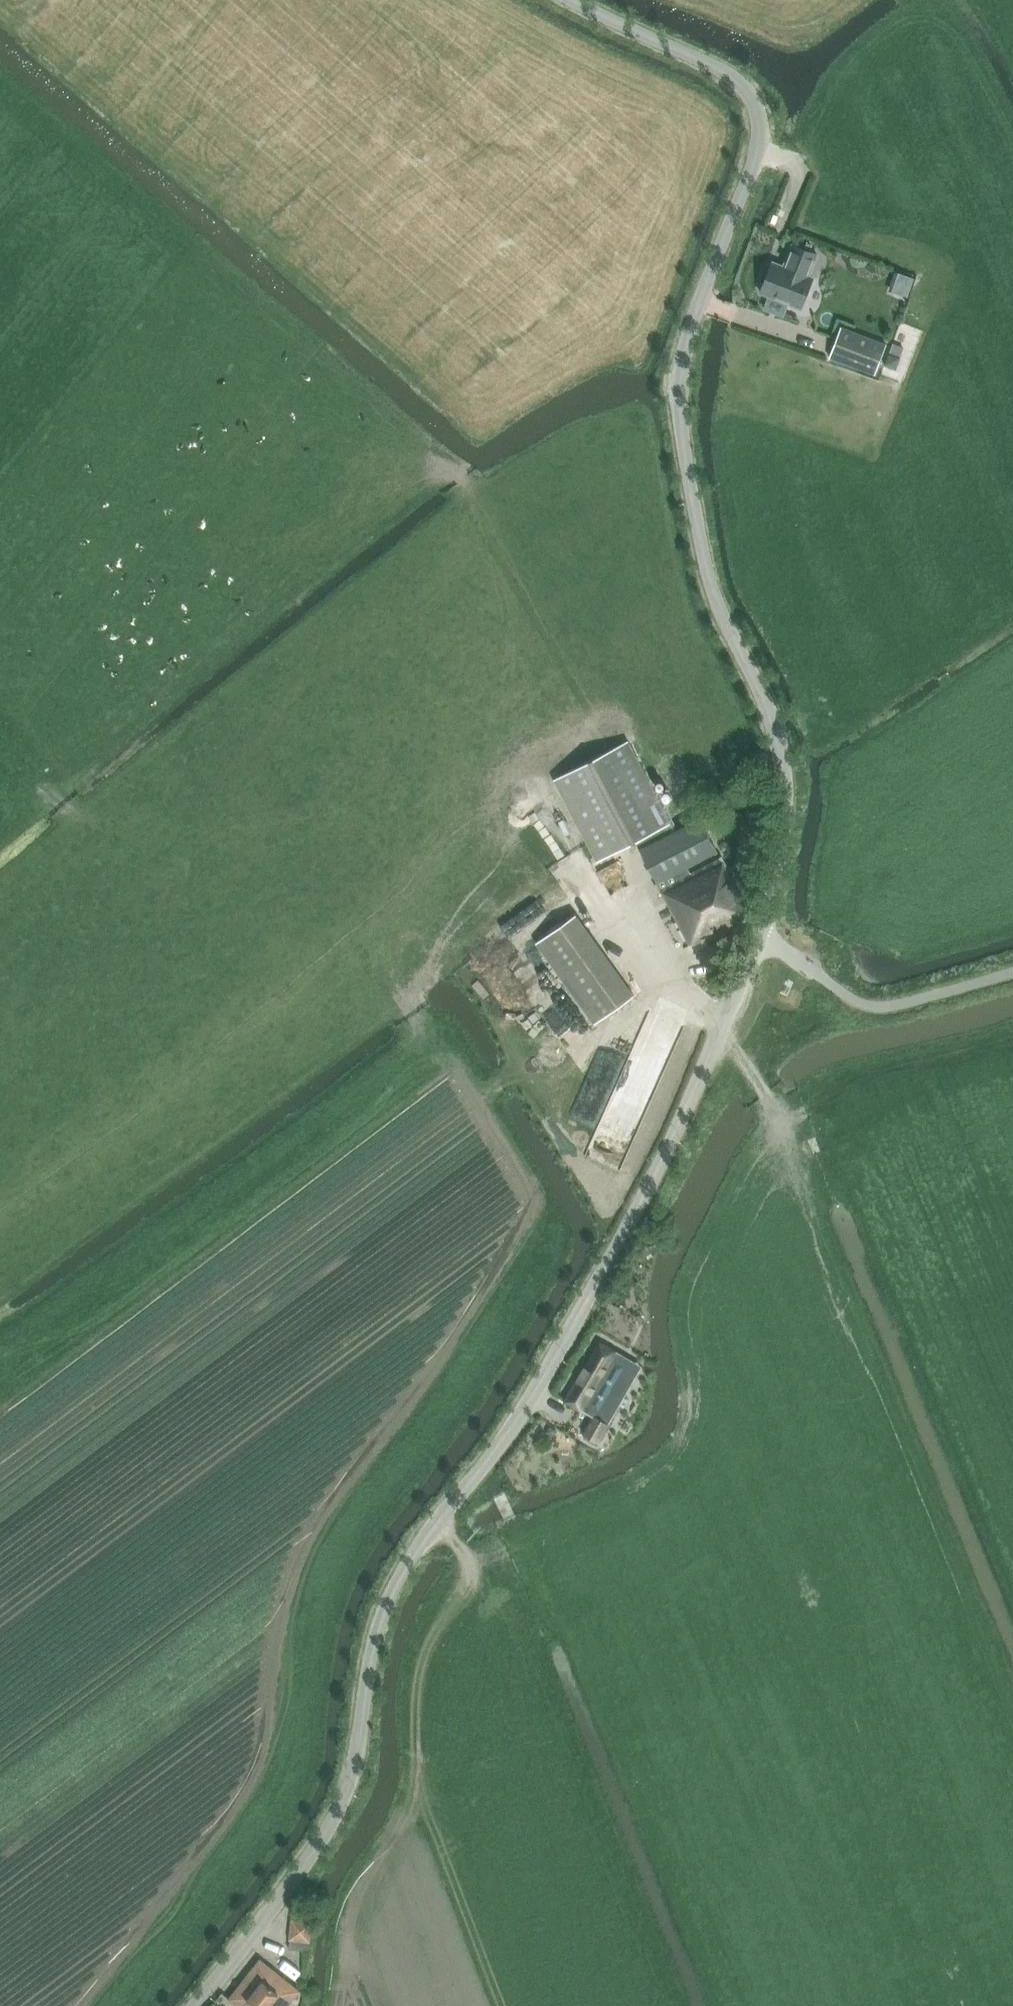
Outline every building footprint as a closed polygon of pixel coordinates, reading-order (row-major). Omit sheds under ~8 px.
[(772,268),(766,270),(763,279),(765,284),(763,291),(803,307),(815,277),(810,275),(819,253),(795,243),(786,265),(774,261),(772,268)] [(895,269),(890,289),(909,293),(914,273),(895,269)] [(886,345),(841,327),(829,358),(875,375),(886,345)] [(889,354),(884,365),(896,370),(900,358),(889,354)] [(657,794),(631,740),(557,778),(598,861),(637,841),(657,882),(717,850),(701,818),(678,830),(660,793),(657,794)] [(688,866),(657,882),(690,944),(704,936),(706,940),(753,915),(721,855),(691,871),(688,866)] [(575,913),(536,942),(595,1023),(634,994),(575,913)] [(642,1055),(635,1076),(624,1072),(616,1100),(641,1108),(656,1059),(642,1055)] [(609,1105),(609,1120),(633,1121),(633,1106),(609,1105)] [(600,1342),(565,1401),(582,1410),(583,1409),(594,1416),(599,1409),(604,1400),(614,1385),(619,1388),(634,1362),(600,1342)] [(599,1409),(594,1416),(608,1424),(612,1417),(599,1409)] [(594,1416),(584,1434),(598,1442),(608,1424),(594,1416)] [(312,1921),(292,1919),(290,1939),(309,1941),(312,1921)] [(290,1939),(288,1948),(308,1951),(309,1941),(290,1939)] [(300,1990),(260,1959),(229,1998),(239,2005),(242,2005),(248,1999),(257,2005),(288,2005),(300,1990)]
